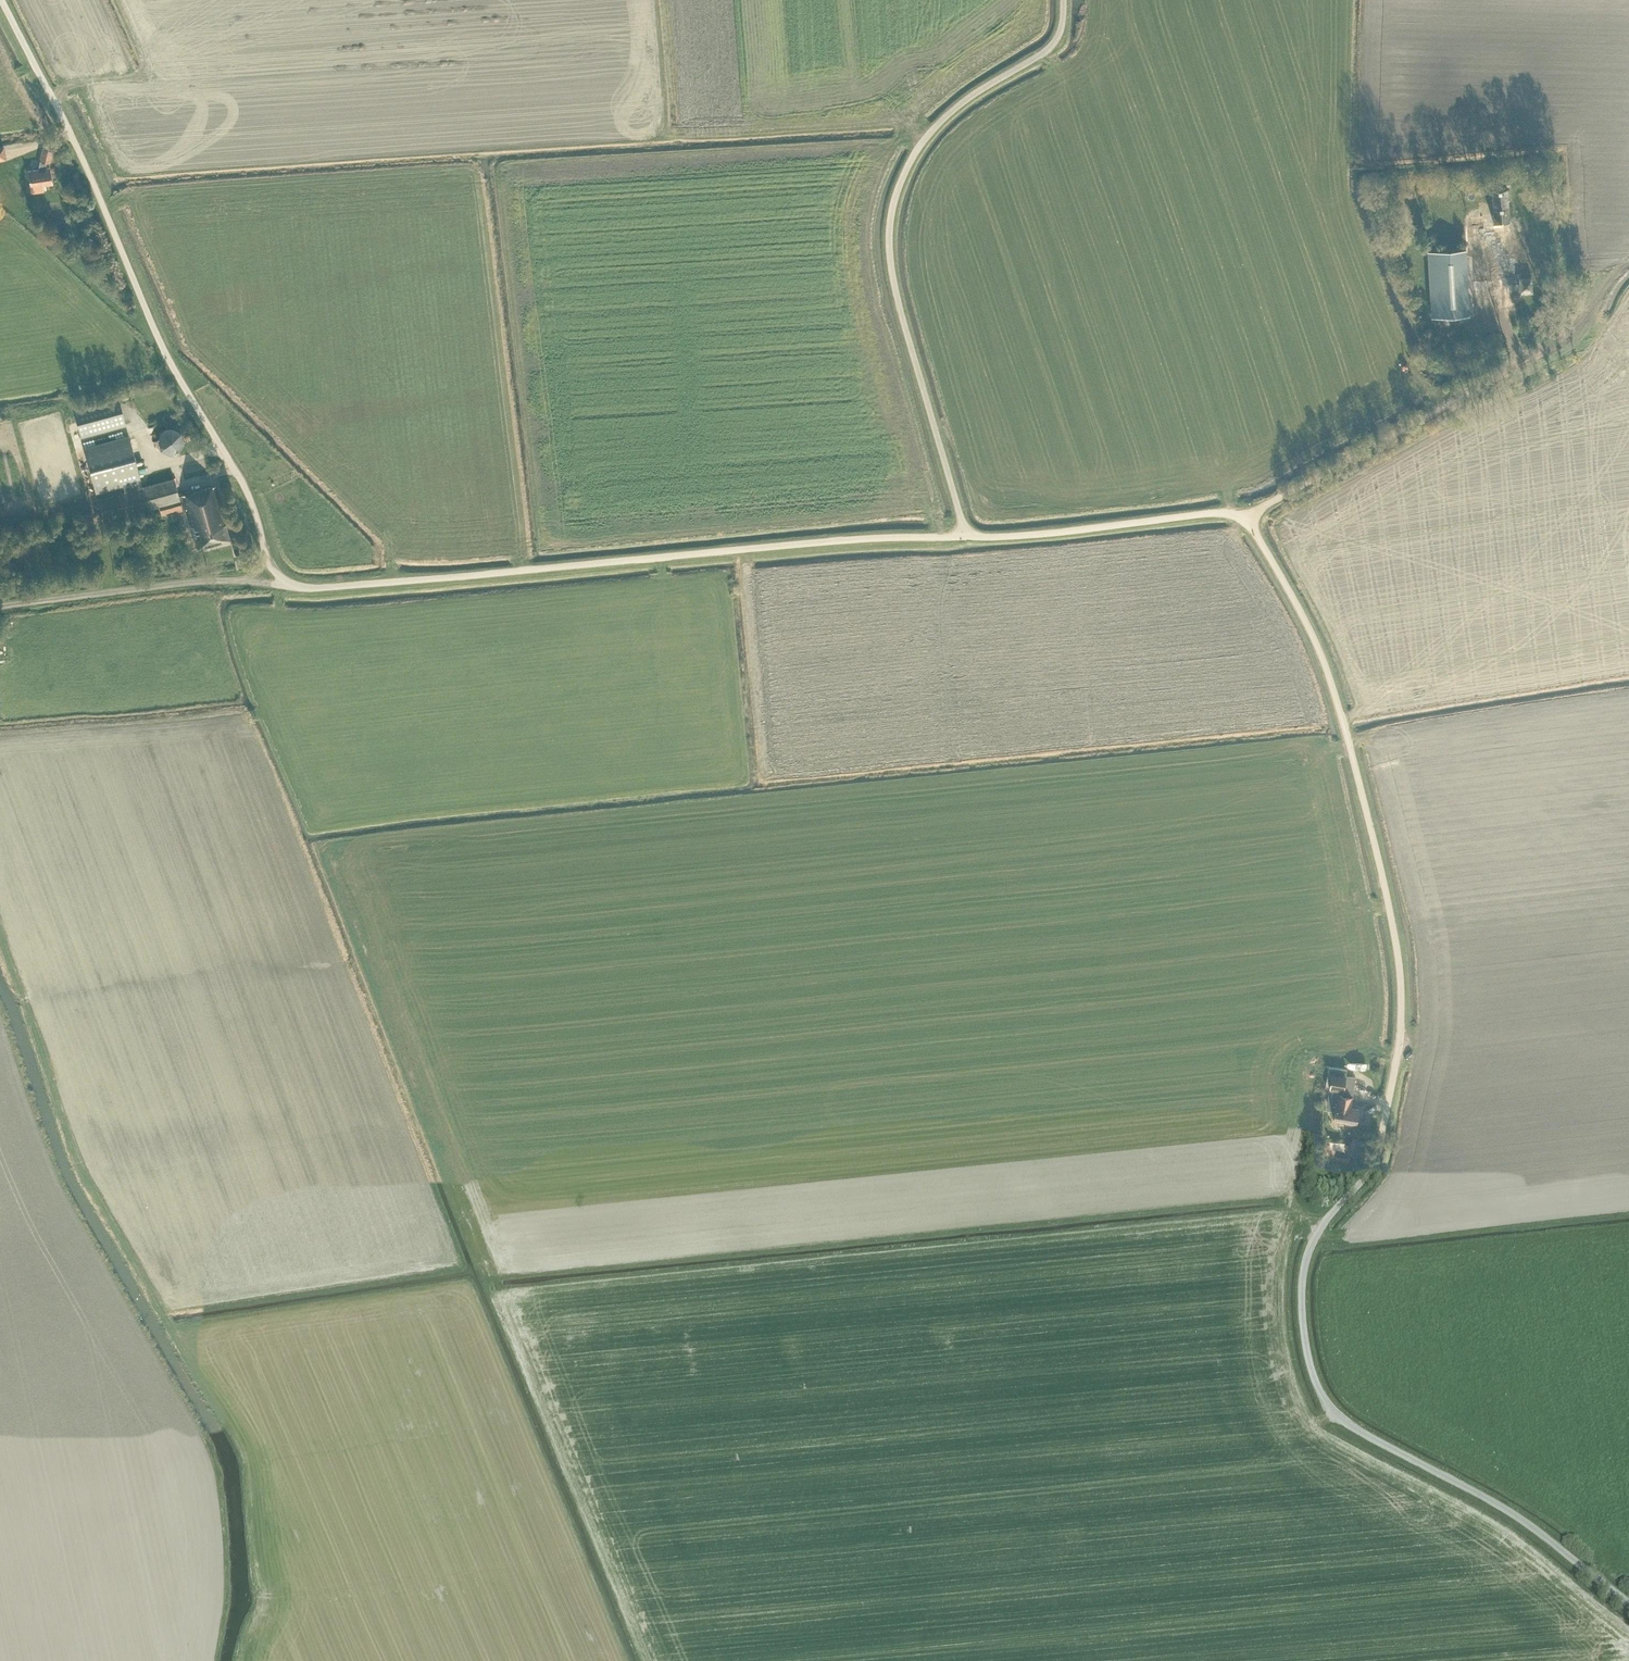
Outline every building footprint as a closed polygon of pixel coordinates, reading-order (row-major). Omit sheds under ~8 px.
[(42,148),(40,161),(47,162),(49,163),(52,150),(42,148)] [(38,169),(27,171),(30,185),(42,183),(43,190),(45,190),(45,185),(52,184),(49,167),(45,168),(47,162),(40,161),(38,169)] [(1471,242),(1472,253),(1517,250),(1516,233),(1486,235),(1486,241),(1471,242)] [(1469,313),(1465,248),(1428,250),(1432,316),(1469,313)] [(1520,291),(1532,291),(1531,277),(1519,277),(1520,291)] [(80,436),(125,424),(117,395),(72,407),(80,436)] [(181,441),(181,440),(181,439),(181,438),(181,437),(181,436),(180,434),(179,434),(179,433),(178,432),(176,431),(176,430),(174,430),(173,429),(172,429),(171,429),(170,429),(168,429),(167,429),(165,429),(164,430),(163,431),(162,432),(161,433),(160,434),(159,436),(159,437),(158,438),(158,439),(158,440),(158,441),(158,443),(159,443),(159,445),(160,446),(160,447),(161,447),(162,449),(163,450),(165,451),(166,451),(167,452),(169,452),(171,452),(172,452),(174,451),(175,451),(176,450),(178,449),(178,448),(179,447),(180,446),(180,445),(181,443),(181,442),(181,441)] [(128,435),(83,447),(95,492),(122,484),(124,491),(97,499),(103,521),(159,506),(161,515),(165,514),(165,512),(164,509),(174,507),(175,510),(175,511),(182,509),(180,500),(183,499),(182,494),(178,496),(174,478),(142,486),(128,435)] [(215,485),(182,494),(183,499),(189,522),(197,548),(229,539),(226,529),(225,529),(224,525),(225,524),(225,522),(215,485)] [(1351,1103),(1352,1096),(1356,1076),(1346,1074),(1347,1068),(1328,1065),(1327,1072),(1325,1087),(1330,1088),(1328,1104),(1336,1105),(1334,1119),(1346,1121),(1346,1123),(1355,1125),(1358,1108),(1350,1107),(1350,1103),(1351,1103)] [(1359,1155),(1362,1140),(1353,1138),(1350,1153),(1354,1153),(1357,1154),(1359,1155)] [(1314,1184),(1309,1193),(1320,1199),(1325,1189),(1314,1184)]
